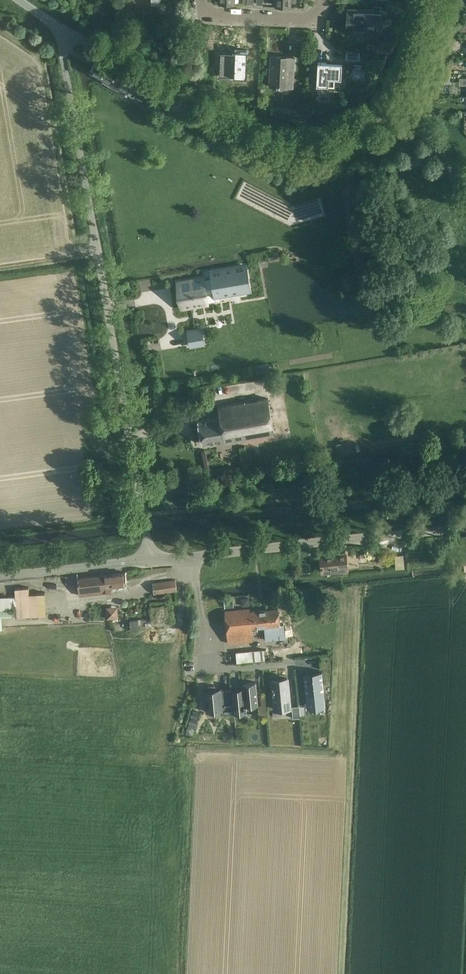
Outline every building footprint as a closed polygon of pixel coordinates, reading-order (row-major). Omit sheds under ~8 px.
[(347,27),(366,28),(367,27),(373,27),(373,22),(381,22),(382,6),(374,6),(373,9),(348,8),(347,27)] [(380,42),(380,52),(387,53),(389,53),(389,49),(390,42),(380,42)] [(234,76),(246,77),(248,50),(235,50),(235,54),(220,53),(220,66),(220,75),(234,76)] [(293,88),(294,57),(288,57),(272,56),(270,86),(293,88)] [(96,59),(89,71),(101,75),(104,77),(103,81),(133,98),(142,82),(118,69),(117,70),(96,59)] [(317,85),(317,86),(318,86),(318,89),(333,90),(334,79),(340,79),(341,79),(342,64),(335,63),(331,64),(330,64),(329,64),(326,64),(326,63),(318,62),(317,85)] [(203,304),(202,298),(201,294),(219,291),(220,295),(236,292),(250,289),(250,288),(249,288),(245,268),(246,267),(246,266),(210,272),(211,277),(204,279),(204,278),(177,282),(182,308),(203,304)] [(201,329),(188,332),(190,346),(204,344),(201,329)] [(220,416),(224,440),(224,443),(274,435),(268,398),(218,407),(220,416)] [(224,440),(220,416),(198,420),(202,444),(224,440)] [(320,556),(320,557),(322,573),(349,570),(347,553),(320,556)] [(404,567),(403,558),(403,554),(395,555),(396,567),(404,567)] [(126,582),(125,572),(124,572),(78,577),(78,575),(65,576),(66,583),(78,582),(80,595),(113,592),(125,590),(127,588),(126,582)] [(154,593),(177,590),(175,580),(152,583),(154,593)] [(2,630),(1,617),(16,616),(17,617),(47,615),(45,593),(29,594),(28,587),(15,587),(15,595),(0,596),(0,630),(2,630)] [(232,599),(224,599),(225,608),(229,608),(229,606),(233,606),(233,600),(232,600),(232,599)] [(170,606),(151,608),(152,623),(172,621),(170,606)] [(250,611),(249,608),(225,611),(228,643),(252,641),(251,627),(250,611)] [(250,611),(251,627),(264,626),(265,641),(285,639),(283,624),(279,624),(278,609),(250,611)] [(130,620),(131,630),(138,629),(137,620),(130,620)] [(264,649),(238,651),(235,652),(237,663),(265,660),(264,649)] [(325,703),(322,671),(321,671),(321,672),(304,674),(304,673),(303,673),(306,704),(307,704),(307,703),(324,702),(324,703),(325,703)] [(290,708),(287,678),(286,678),(286,679),(273,681),(273,679),(272,680),(275,709),(276,709),(276,708),(289,707),(289,708),(290,708)] [(258,705),(256,682),(243,683),(243,688),(232,689),(234,714),(246,713),(246,709),(247,709),(247,706),(258,705)] [(234,714),(232,689),(231,689),(221,690),(221,688),(215,689),(215,685),(204,686),(205,692),(207,712),(222,711),(222,715),(234,714)] [(300,716),(299,706),(292,706),(293,718),(300,718),(300,716)]
